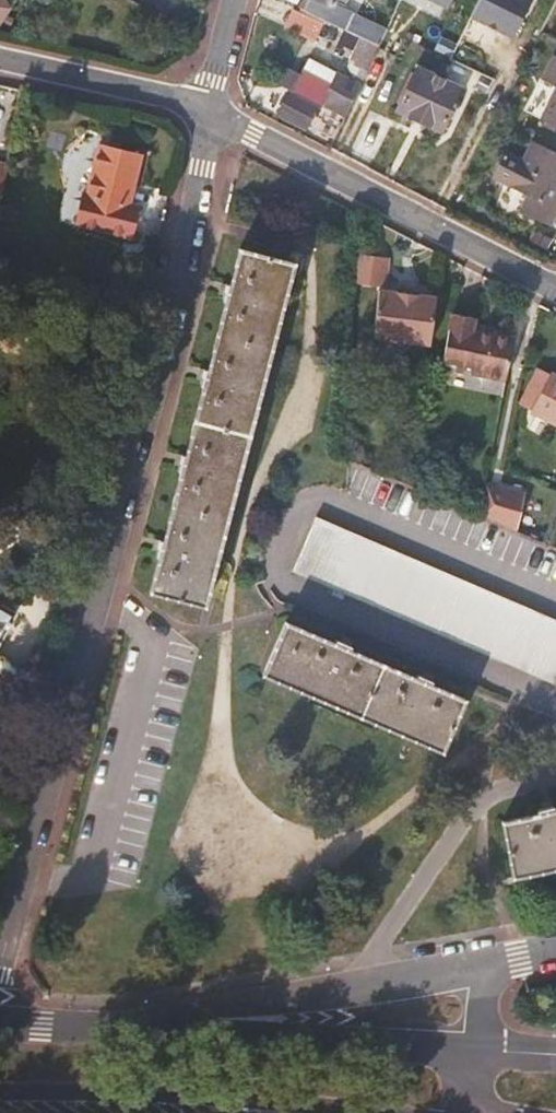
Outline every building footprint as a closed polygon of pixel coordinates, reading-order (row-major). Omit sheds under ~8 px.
[(334,0),(308,0),(303,11),(323,21),(362,39),(380,47),(383,40),(387,31),(332,5),(334,0)] [(453,12),(460,0),(429,0),(453,12)] [(468,16),(515,40),(535,0),(476,0),(468,16)] [(303,11),(294,7),(284,28),(313,42),(323,21),(303,11)] [(362,39),(351,64),(360,69),(368,72),(380,47),(362,39)] [(299,73),(279,114),(305,127),(312,115),(317,117),(324,104),(348,116),(368,72),(360,69),(353,83),(336,74),(308,59),(301,74),(299,73)] [(460,88),(419,69),(399,111),(440,130),(460,88)] [(541,119),(555,126),(555,89),(541,119)] [(532,141),(523,158),(506,149),(492,176),(527,194),(519,210),(550,226),(555,215),(555,204),(555,203),(555,153),(532,141)] [(136,243),(144,207),(132,204),(137,186),(143,157),(101,147),(90,195),(86,194),(78,230),(136,243)] [(144,188),(153,151),(145,150),(143,157),(137,186),(144,188)] [(11,164),(0,162),(0,196),(4,197),(11,164)] [(205,607),(294,265),(272,260),(240,251),(231,285),(225,284),(221,300),(227,301),(209,370),(203,369),(198,387),(204,388),(186,457),(180,455),(176,473),(182,474),(164,542),(158,540),(154,556),(160,558),(151,592),(205,607)] [(355,258),(354,288),(384,292),(386,262),(355,258)] [(428,348),(433,301),(414,299),(397,297),(377,295),(374,294),(369,342),(372,342),(393,345),(409,346),(428,348)] [(506,384),(514,342),(495,338),(474,334),(475,329),(477,323),(452,318),(442,371),(506,384)] [(495,338),(496,333),(475,329),(474,334),(495,338)] [(517,406),(534,414),(553,378),(525,364),(517,406)] [(553,378),(534,414),(555,426),(555,379),(553,378)] [(523,496),(485,486),(479,519),(493,525),(506,531),(516,535),(523,496)] [(317,519),(293,573),(555,686),(555,622),(317,519)] [(17,613),(0,603),(0,644),(17,613)] [(265,675),(443,752),(465,701),(429,685),(431,681),(419,676),(417,681),(350,652),(352,647),(337,641),(335,645),(286,624),(265,675)] [(555,811),(554,806),(538,810),(539,815),(505,823),(516,877),(549,870),(555,868),(555,811)]
